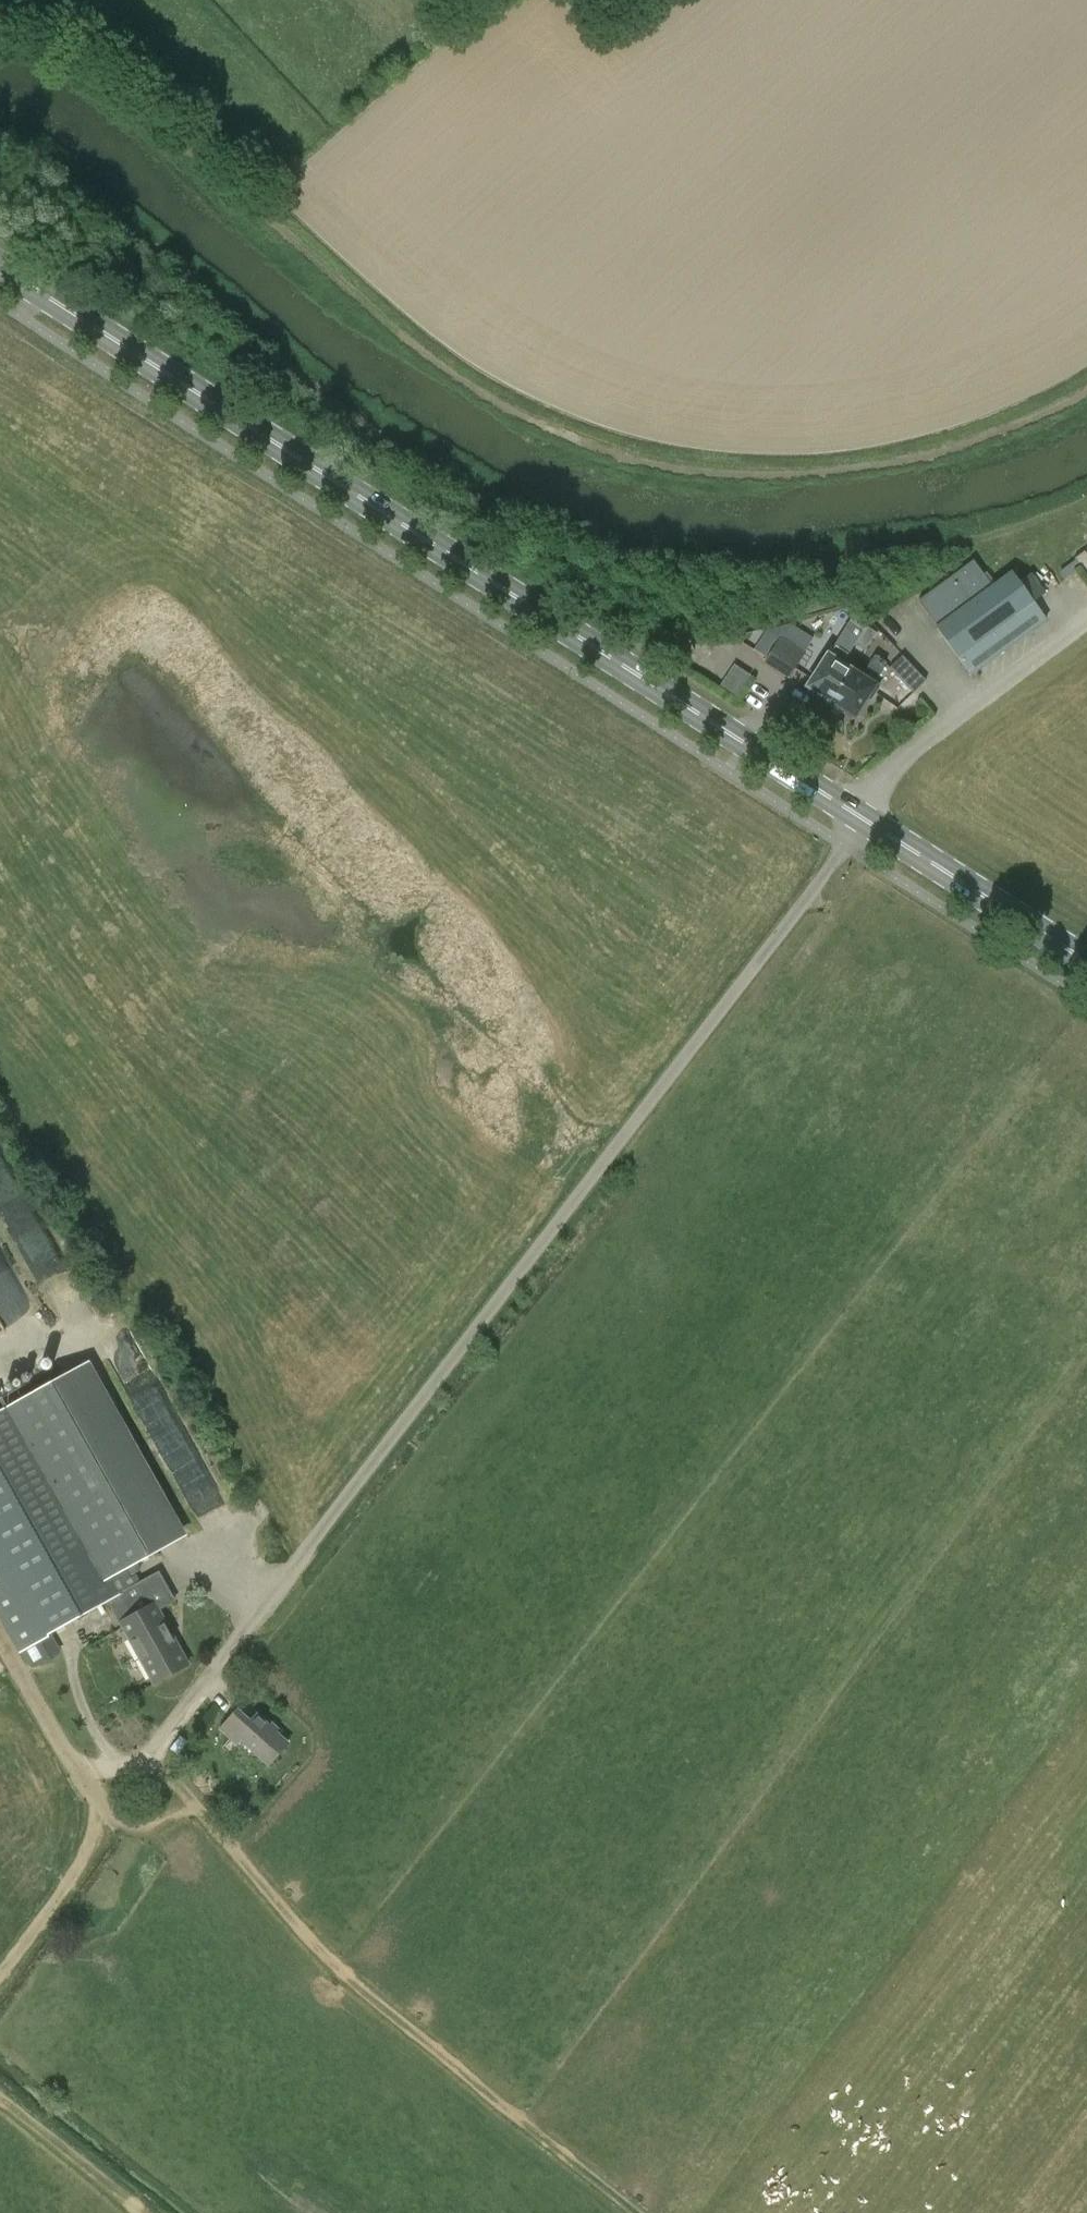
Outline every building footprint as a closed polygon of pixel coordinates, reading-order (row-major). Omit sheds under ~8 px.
[(1074,559),(1086,576),(1086,554),(1085,552),(1074,559)] [(1034,603),(1045,595),(1022,564),(991,587),(973,562),(918,602),(936,627),(971,675),(1046,619),(1034,603)] [(831,702),(852,669),(844,664),(866,627),(852,618),(831,655),(828,653),(818,669),(821,671),(810,688),(831,702)] [(782,639),(765,664),(788,680),(805,655),(782,639)] [(875,656),(862,676),(852,669),(831,702),(855,718),(866,701),(870,704),(882,685),(876,681),(887,664),(875,656)] [(927,682),(903,658),(891,671),(915,695),(927,682)] [(719,685),(743,699),(756,677),(732,662),(719,685)] [(111,1599),(123,1622),(121,1623),(155,1686),(189,1667),(158,1611),(176,1601),(162,1572),(141,1583),(133,1567),(188,1536),(89,1361),(23,1399),(0,1411),(0,1609),(33,1667),(56,1654),(46,1637),(111,1599)] [(230,1709),(216,1725),(220,1729),(219,1730),(237,1747),(243,1739),(269,1763),(288,1742),(256,1713),(249,1721),(238,1710),(234,1713),(230,1709)]
